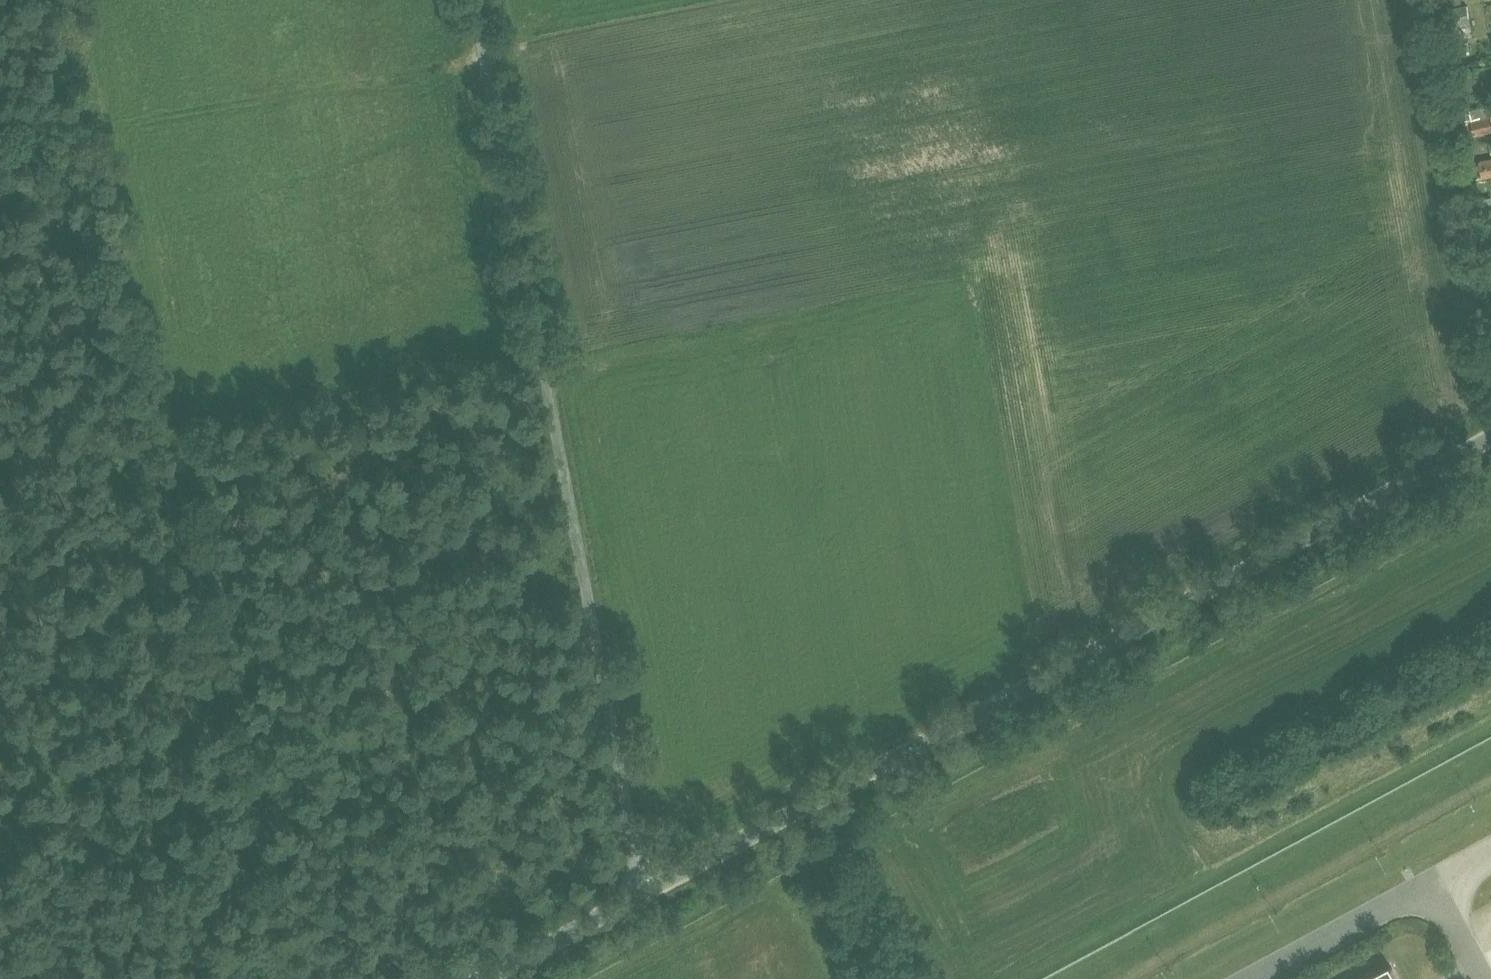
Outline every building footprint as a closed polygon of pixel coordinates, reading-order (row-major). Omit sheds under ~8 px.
[(1470,20),(1467,6),(1445,10),(1448,25),(1470,20)] [(1473,135),(1490,132),(1490,117),(1470,121),(1473,135)] [(1477,162),(1480,177),(1490,176),(1490,160),(1477,162)] [(1392,964),(1364,978),(1400,978),(1392,964)]
